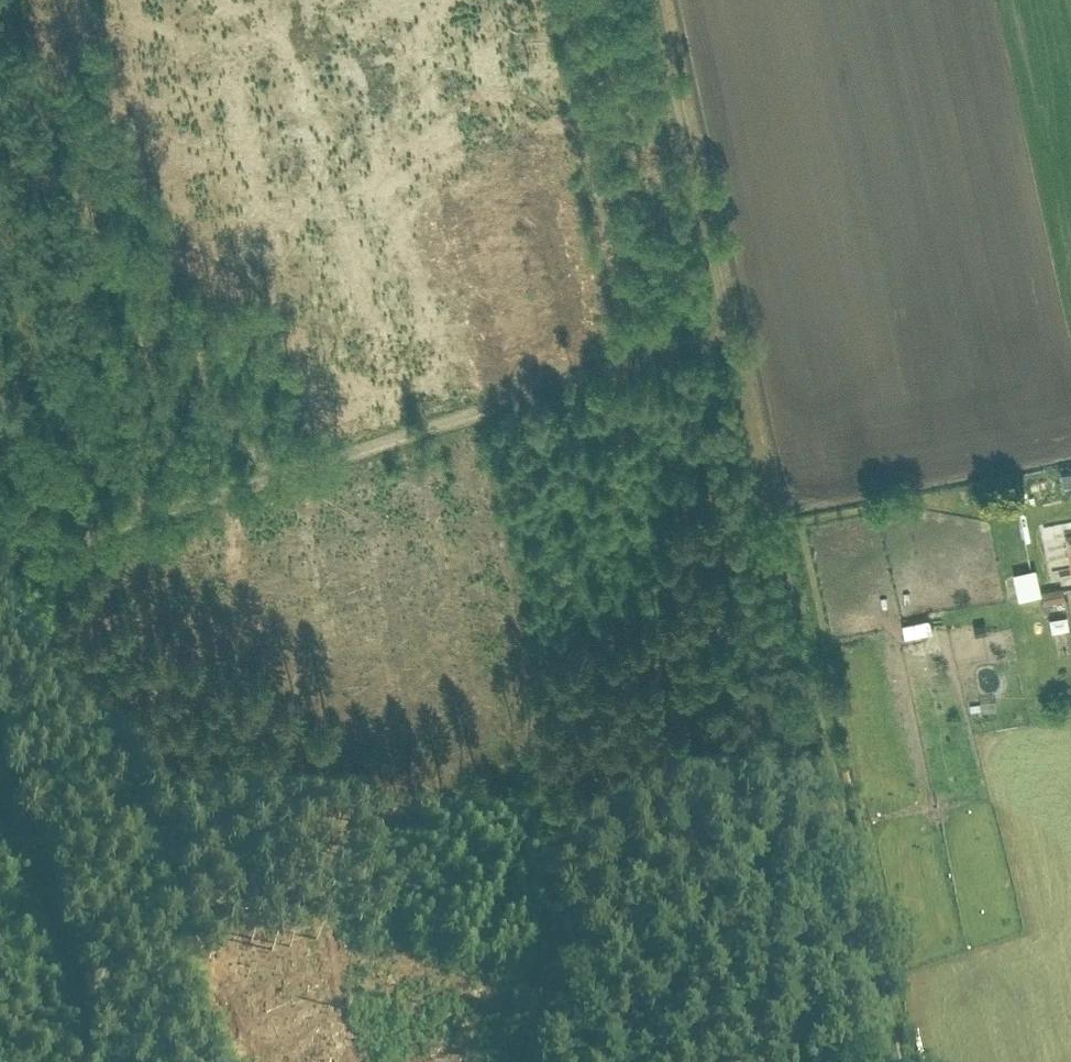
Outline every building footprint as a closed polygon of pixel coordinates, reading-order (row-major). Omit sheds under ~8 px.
[(1050,591),(1052,603),(1070,601),(1070,596),(1070,588),(1050,591)] [(911,634),(914,647),(934,642),(929,618),(902,624),(904,636),(911,634)]
